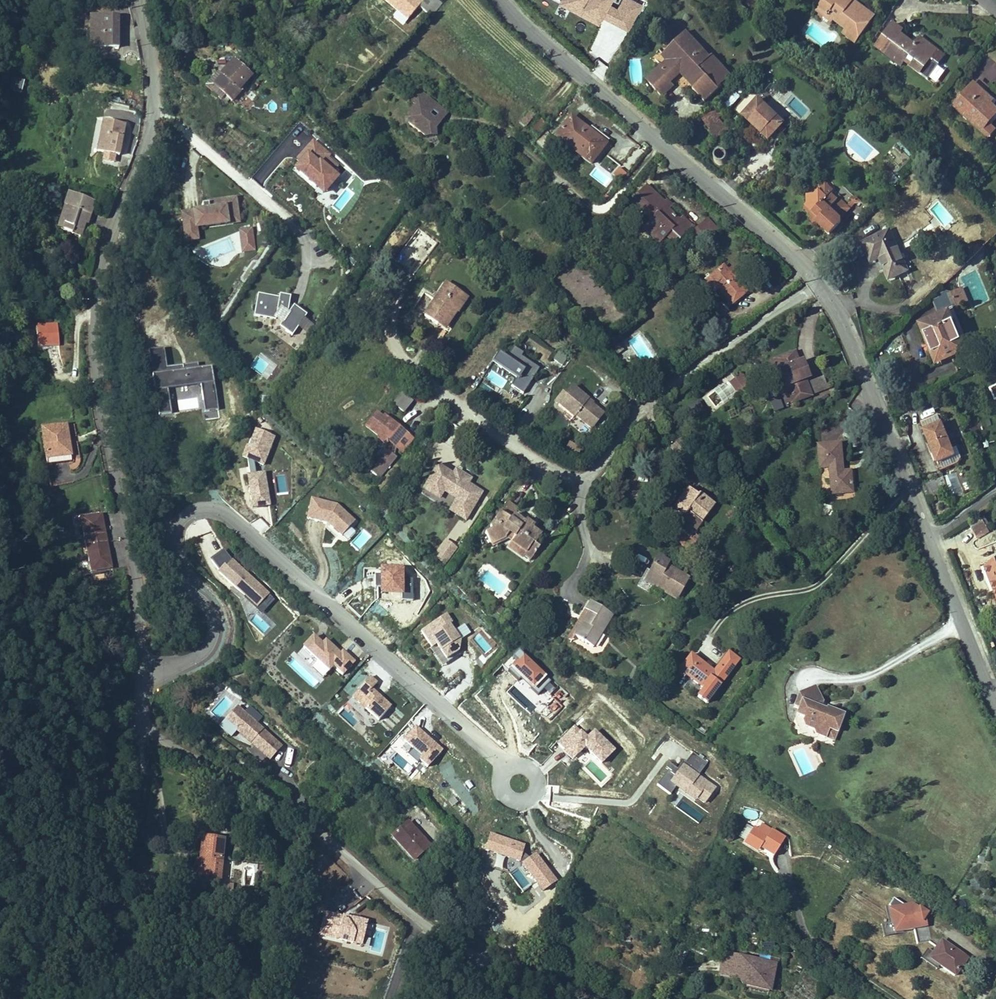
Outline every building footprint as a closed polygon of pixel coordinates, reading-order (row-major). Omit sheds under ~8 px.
[(405,22),(423,2),(420,0),(378,0),(405,22)] [(419,6),(427,13),(438,1),(436,0),(424,0),(423,2),(419,6)] [(611,0),(562,0),(559,4),(597,25),(601,18),(607,6),(611,0)] [(617,11),(607,6),(601,18),(627,31),(641,6),(629,0),(623,0),(617,11)] [(818,9),(828,17),(829,15),(835,19),(846,27),(850,31),(846,37),(855,43),(875,17),(854,2),(856,0),(825,0),(818,9)] [(828,17),(818,9),(816,12),(832,24),(834,21),(845,29),(842,34),(846,37),(850,31),(846,27),(835,19),(829,15),(828,17)] [(119,48),(120,18),(92,17),(92,48),(119,48)] [(675,44),(679,47),(687,40),(707,61),(709,59),(686,33),(675,44)] [(930,46),(920,38),(914,45),(912,48),(908,44),(910,42),(900,34),(885,54),(901,66),(904,62),(915,70),(920,63),(925,66),(933,56),(926,51),(930,46)] [(661,67),(646,80),(660,95),(672,84),(670,82),(680,73),(684,69),(691,76),(687,80),(695,89),(693,91),(699,98),(703,94),(707,99),(721,86),(717,82),(724,76),(709,59),(707,61),(687,40),(679,47),(675,44),(666,52),(675,61),(664,71),(661,67)] [(937,51),(930,46),(926,51),(933,56),(937,51)] [(661,67),(664,71),(675,61),(666,52),(663,55),(668,61),(661,67)] [(709,59),(724,76),(717,82),(721,86),(731,77),(712,57),(709,59)] [(221,74),(212,84),(225,95),(231,101),(240,91),(238,89),(250,75),(233,60),(221,74)] [(593,72),(603,76),(608,64),(598,60),(593,72)] [(920,74),(925,66),(920,63),(915,70),(920,74)] [(684,69),(680,73),(687,80),(691,76),(684,69)] [(221,99),(225,95),(212,84),(221,74),(218,72),(206,86),(221,99)] [(24,83),(16,80),(13,91),(20,94),(24,83)] [(979,81),(975,85),(984,93),(988,88),(979,81)] [(973,83),(959,99),(961,101),(965,97),(963,96),(968,90),(969,92),(975,85),(973,83)] [(672,84),(660,95),(662,98),(674,87),(672,84)] [(975,85),(969,92),(968,90),(963,96),(965,97),(961,101),(959,99),(953,106),(981,131),(988,124),(995,115),(988,107),(990,104),(993,101),(984,93),(975,85)] [(439,102),(424,90),(418,90),(411,99),(416,102),(416,107),(412,108),(409,112),(412,119),(427,132),(438,130),(437,125),(442,119),(432,110),(439,102)] [(573,102),(562,93),(556,100),(568,109),(573,102)] [(735,93),(722,105),(728,111),(741,99),(735,93)] [(699,98),(704,103),(708,100),(707,99),(703,94),(699,98)] [(776,133),(784,125),(759,100),(743,115),(764,137),(770,138),(776,133)] [(449,110),(439,102),(432,110),(442,119),(449,110)] [(990,104),(988,107),(995,115),(995,109),(990,104)] [(529,110),(519,123),(524,127),(535,114),(529,110)] [(730,130),(712,111),(704,118),(711,125),(706,130),(718,142),(730,130)] [(570,118),(555,138),(590,164),(606,144),(570,118)] [(541,119),(531,132),(537,137),(547,124),(541,119)] [(125,125),(103,120),(97,152),(103,153),(115,156),(119,156),(121,142),(125,125)] [(988,124),(981,131),(988,137),(995,130),(988,124)] [(773,147),(779,136),(776,133),(770,138),(764,137),(773,147)] [(321,200),(338,179),(332,174),(341,165),(313,143),(288,173),(321,200)] [(170,150),(164,163),(172,166),(177,153),(170,150)] [(722,153),(720,152),(718,153),(716,155),(715,157),(715,159),(715,160),(716,162),(717,164),(719,165),(721,165),(724,164),(726,162),(727,160),(727,158),(727,157),(726,155),(724,154),(722,153)] [(114,163),(115,156),(103,153),(102,161),(114,163)] [(164,163),(159,161),(155,170),(166,176),(172,166),(164,163)] [(618,170),(612,178),(619,183),(626,175),(618,170)] [(664,203),(645,186),(630,202),(650,220),(643,228),(659,244),(666,236),(670,232),(676,238),(679,240),(691,227),(682,219),(679,221),(667,210),(667,209),(664,212),(661,208),(665,204),(664,203)] [(819,192),(826,198),(830,194),(823,187),(819,192)] [(806,207),(820,219),(816,223),(829,236),(841,224),(841,220),(840,219),(849,209),(846,206),(838,198),(837,200),(830,194),(826,198),(819,192),(815,196),(807,196),(807,204),(805,206),(806,207)] [(94,204),(68,196),(65,207),(68,208),(63,223),(65,223),(63,230),(81,236),(85,223),(83,223),(84,219),(86,219),(88,215),(90,215),(94,204)] [(855,198),(846,206),(849,209),(855,203),(860,203),(855,198)] [(198,240),(197,229),(240,223),(236,199),(209,203),(209,205),(204,206),(204,209),(204,212),(185,215),(183,215),(187,242),(198,240)] [(671,206),(666,201),(664,203),(665,204),(661,208),(664,212),(667,209),(667,210),(671,206)] [(63,223),(68,208),(65,207),(58,229),(63,230),(65,223),(63,223)] [(820,219),(806,207),(804,209),(811,215),(811,222),(814,225),(816,223),(820,219)] [(703,246),(718,231),(706,218),(691,232),(703,246)] [(242,253),(256,250),(252,228),(238,230),(242,253)] [(670,232),(666,236),(672,242),(676,238),(670,232)] [(863,245),(871,262),(880,258),(889,279),(907,272),(889,233),(863,245)] [(723,267),(709,279),(718,289),(732,304),(745,293),(732,277),(727,271),(723,267)] [(732,267),(727,271),(732,277),(737,273),(732,267)] [(718,289),(709,279),(698,288),(707,299),(718,289)] [(467,298),(445,284),(424,315),(445,329),(457,311),(458,311),(467,298)] [(939,318),(921,325),(928,341),(932,340),(941,361),(963,352),(947,312),(953,309),(953,307),(957,306),(957,308),(968,303),(962,289),(947,295),(945,291),(937,295),(939,298),(932,300),(939,318)] [(280,299),(259,295),(255,317),(277,320),(279,311),(290,314),(281,325),(288,330),(287,331),(293,336),(308,316),(295,306),(292,310),(290,308),(291,297),(280,296),(280,299)] [(58,347),(55,323),(32,326),(35,349),(58,347)] [(928,341),(936,363),(941,361),(932,340),(928,341)] [(611,346),(617,355),(623,351),(616,342),(611,346)] [(513,347),(506,360),(497,354),(491,363),(516,379),(513,385),(527,394),(542,370),(521,357),(523,353),(513,347)] [(164,348),(147,351),(156,416),(170,414),(166,388),(202,383),(206,411),(217,409),(211,365),(199,366),(199,361),(167,366),(164,348)] [(795,353),(775,360),(779,369),(786,386),(792,403),(811,395),(805,379),(799,362),(795,353)] [(779,369),(775,360),(770,363),(773,372),(779,369)] [(799,362),(805,379),(809,378),(803,361),(799,362)] [(780,389),(786,386),(779,369),(773,372),(764,376),(771,392),(780,389)] [(735,376),(743,387),(750,382),(741,371),(735,376)] [(726,380),(703,398),(713,412),(737,394),(726,380)] [(792,403),(786,386),(780,389),(786,405),(792,403)] [(586,400),(570,387),(556,404),(572,417),(573,416),(589,428),(601,414),(585,401),(586,400)] [(412,402),(402,394),(398,400),(407,408),(412,402)] [(407,408),(398,400),(394,405),(403,413),(407,408)] [(689,418),(701,415),(699,404),(687,407),(689,418)] [(376,413),(366,426),(378,436),(377,437),(386,444),(388,441),(393,445),(391,453),(388,450),(370,471),(379,479),(397,457),(394,455),(396,448),(402,452),(413,439),(398,427),(396,429),(392,425),(393,424),(384,416),(382,418),(376,413)] [(921,423),(924,431),(942,424),(938,416),(921,423)] [(942,424),(924,431),(933,453),(937,462),(937,464),(955,457),(953,452),(942,424)] [(71,456),(66,426),(42,430),(46,459),(71,456)] [(244,475),(251,510),(271,507),(265,471),(256,476),(253,463),(264,467),(276,437),(255,429),(248,446),(245,444),(240,458),(247,461),(249,474),(244,475)] [(568,443),(564,451),(577,456),(580,448),(568,443)] [(839,445),(817,447),(820,469),(829,468),(831,467),(831,474),(829,474),(831,494),(852,492),(850,472),(842,473),(840,473),(840,467),(841,467),(839,445)] [(955,457),(937,464),(941,471),(958,464),(961,459),(958,450),(953,452),(955,457)] [(688,464),(680,455),(677,457),(686,466),(688,464)] [(436,468),(423,488),(431,493),(435,487),(442,492),(455,500),(453,504),(468,513),(479,495),(466,486),(461,483),(464,479),(454,473),(451,477),(436,468)] [(943,478),(923,486),(929,502),(932,501),(933,502),(937,501),(935,496),(948,491),(943,478)] [(442,492),(435,487),(431,493),(423,488),(422,490),(437,499),(442,492)] [(691,492),(687,490),(674,508),(683,515),(684,516),(687,512),(701,523),(714,506),(693,490),(691,492)] [(310,499),(305,520),(327,524),(340,538),(355,521),(336,505),(310,499)] [(484,533),(490,545),(505,538),(511,542),(526,552),(524,556),(530,560),(539,547),(535,544),(541,536),(532,529),(534,527),(525,521),(520,528),(510,520),(518,510),(507,502),(489,527),(491,530),(484,533)] [(468,513),(453,504),(448,512),(463,521),(468,513)] [(109,572),(107,559),(109,559),(103,524),(101,524),(99,512),(72,517),(74,529),(82,527),(88,562),(80,564),(82,576),(109,572)] [(689,538),(701,523),(687,512),(684,516),(683,515),(675,527),(689,538)] [(259,517),(251,524),(262,535),(269,527),(259,517)] [(981,520),(970,527),(974,534),(986,527),(981,520)] [(986,527),(974,534),(978,539),(989,532),(986,527)] [(445,566),(457,548),(444,539),(432,558),(445,566)] [(526,552),(511,542),(508,547),(523,557),(524,556),(526,552)] [(231,561),(224,551),(211,561),(219,573),(243,594),(240,596),(260,614),(274,600),(231,561)] [(691,579),(669,567),(671,564),(660,558),(647,582),(680,599),(691,579)] [(378,592),(401,592),(401,599),(412,599),(412,577),(405,577),(405,563),(376,563),(376,570),(378,570),(378,592)] [(986,568),(995,595),(995,565),(986,568)] [(588,613),(574,637),(592,648),(612,616),(590,602),(585,611),(588,613)] [(491,610),(500,617),(505,612),(499,607),(497,609),(494,607),(491,610)] [(585,611),(570,635),(574,637),(588,613),(585,611)] [(446,615),(420,634),(441,666),(459,655),(457,652),(459,641),(448,626),(451,624),(446,615)] [(462,637),(471,632),(465,622),(456,628),(462,637)] [(313,637),(303,649),(317,661),(311,668),(322,678),(333,666),(342,674),(353,662),(342,653),(340,655),(325,641),(322,645),(313,637)] [(517,651),(502,667),(517,680),(512,686),(523,697),(529,689),(536,696),(549,681),(517,651)] [(739,661),(728,653),(713,673),(690,656),(677,674),(684,679),(686,676),(704,689),(697,697),(706,704),(739,661)] [(369,678),(351,697),(378,721),(390,707),(371,690),(376,684),(369,678)] [(834,740),(844,713),(827,708),(827,709),(820,707),(823,701),(815,686),(799,693),(795,705),(799,707),(797,714),(805,717),(803,721),(805,726),(814,729),(816,733),(834,740)] [(270,759),(281,745),(272,737),(274,734),(271,726),(266,732),(237,706),(225,720),(270,759)] [(574,726),(558,743),(573,758),(584,746),(601,762),(613,749),(593,730),(586,738),(574,726)] [(414,727),(395,750),(415,767),(419,763),(426,769),(442,751),(414,727)] [(667,771),(656,786),(669,796),(675,788),(695,802),(698,799),(705,804),(716,788),(698,775),(707,762),(693,753),(687,761),(684,759),(677,769),(669,763),(665,770),(667,771)] [(414,861),(430,846),(408,822),(402,828),(392,837),(414,861)] [(771,829),(767,836),(754,827),(744,843),(758,852),(761,848),(774,856),(785,838),(771,829)] [(489,834),(483,853),(522,865),(543,893),(558,882),(536,853),(530,858),(523,853),(526,845),(489,834)] [(200,861),(198,881),(219,883),(222,860),(224,840),(202,838),(200,861)] [(915,928),(918,943),(932,941),(929,924),(926,925),(924,911),(913,904),(906,905),(893,897),(890,904),(886,905),(890,922),(882,924),(884,936),(896,934),(896,931),(915,928)] [(318,936),(362,947),(368,922),(343,916),(341,917),(324,913),(318,936)] [(942,941),(930,959),(955,976),(967,959),(942,941)] [(721,974),(729,975),(733,956),(726,954),(721,974)] [(768,992),(770,985),(774,965),(733,956),(729,975),(745,979),(743,986),(743,990),(746,991),(746,987),(768,992)]
